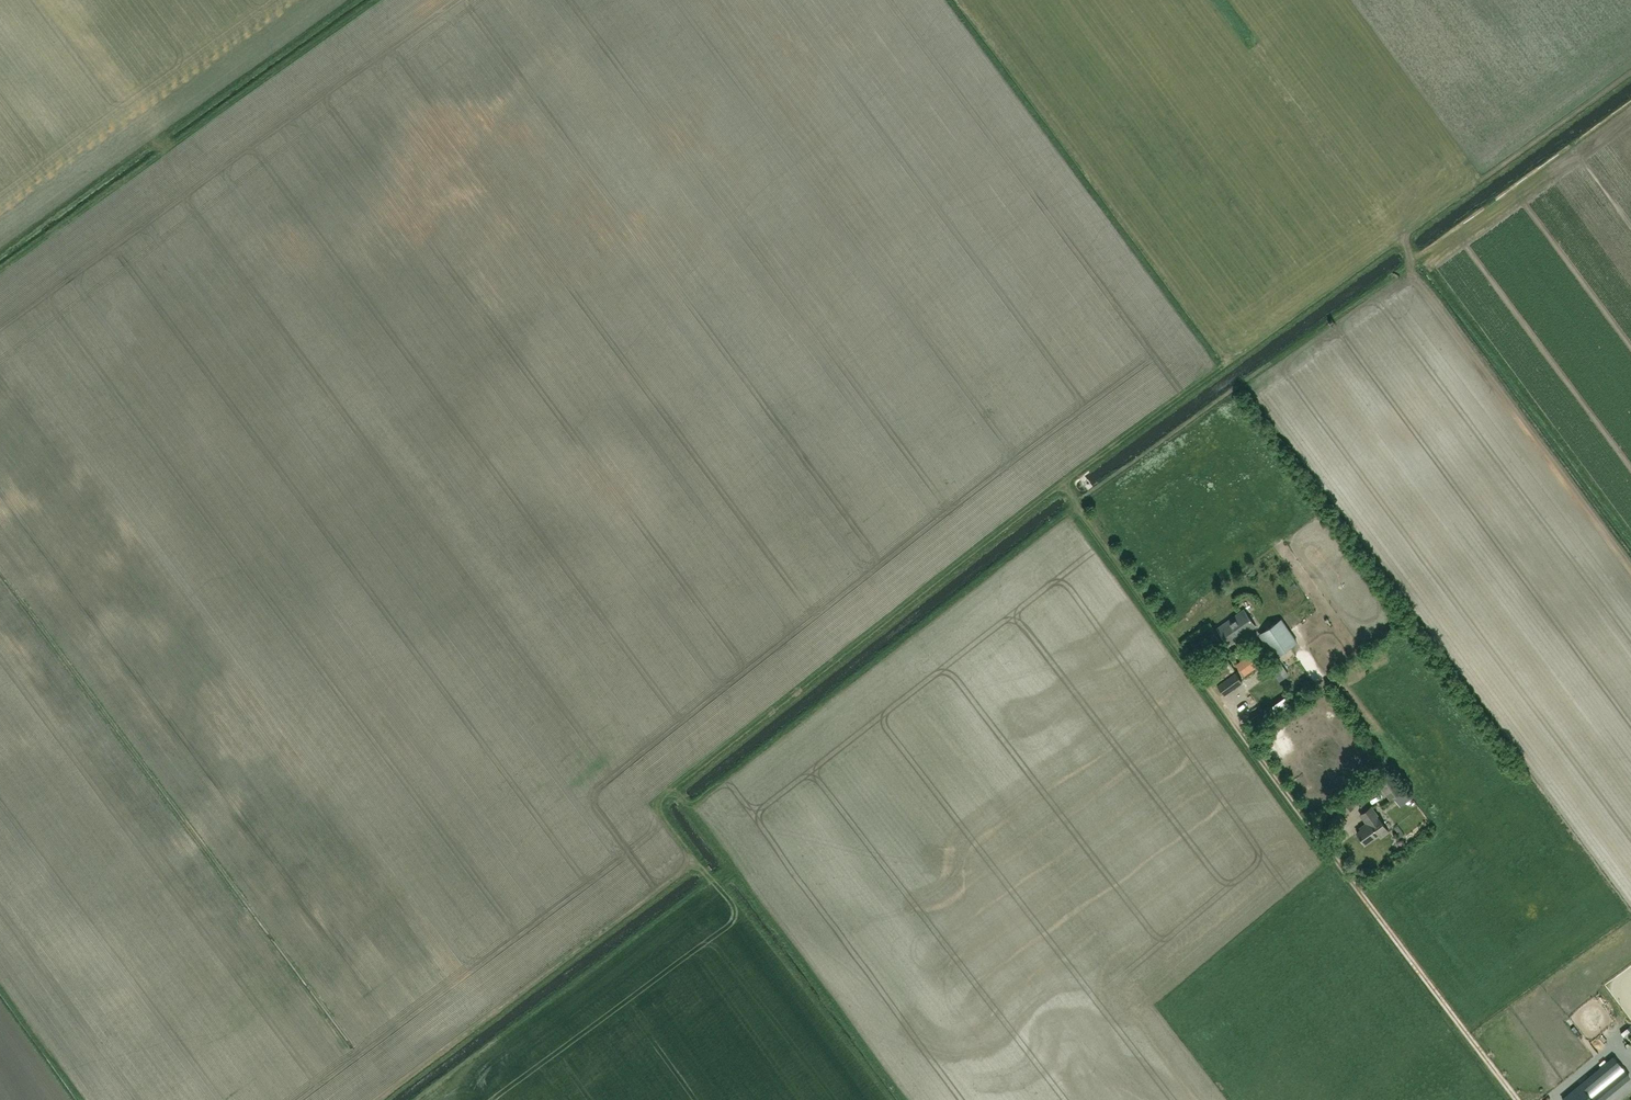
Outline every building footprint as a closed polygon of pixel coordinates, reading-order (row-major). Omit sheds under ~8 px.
[(1229,645),(1256,626),(1244,609),(1217,628),(1229,645)] [(1298,643),(1282,619),(1259,635),(1275,658),(1298,643)] [(1244,676),(1263,662),(1256,652),(1236,666),(1244,676)] [(1227,660),(1209,673),(1216,684),(1234,670),(1227,660)] [(1281,663),(1271,669),(1277,678),(1287,672),(1281,663)] [(1224,694),(1242,682),(1236,673),(1218,686),(1224,694)] [(1376,781),(1386,793),(1392,801),(1404,792),(1388,771),(1376,781)] [(1348,815),(1355,809),(1344,795),(1337,800),(1348,815)] [(1383,839),(1390,833),(1372,809),(1362,816),(1370,826),(1358,834),(1367,846),(1381,836),(1383,839)] [(1348,829),(1338,835),(1342,841),(1352,835),(1348,829)] [(1563,1099),(1601,1099),(1629,1076),(1626,1073),(1624,1070),(1591,1098),(1586,1091),(1619,1064),(1614,1058),(1563,1099)]
